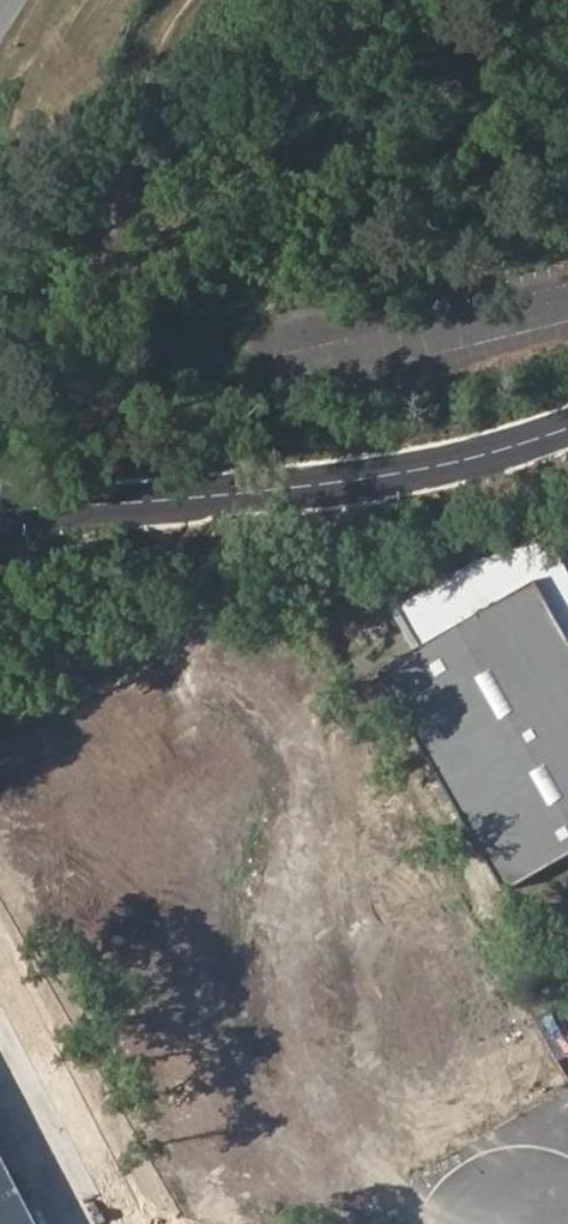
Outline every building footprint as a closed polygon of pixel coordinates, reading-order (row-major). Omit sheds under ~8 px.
[(521,567),(365,657),(494,881),(567,838),(567,648),(521,567)]
